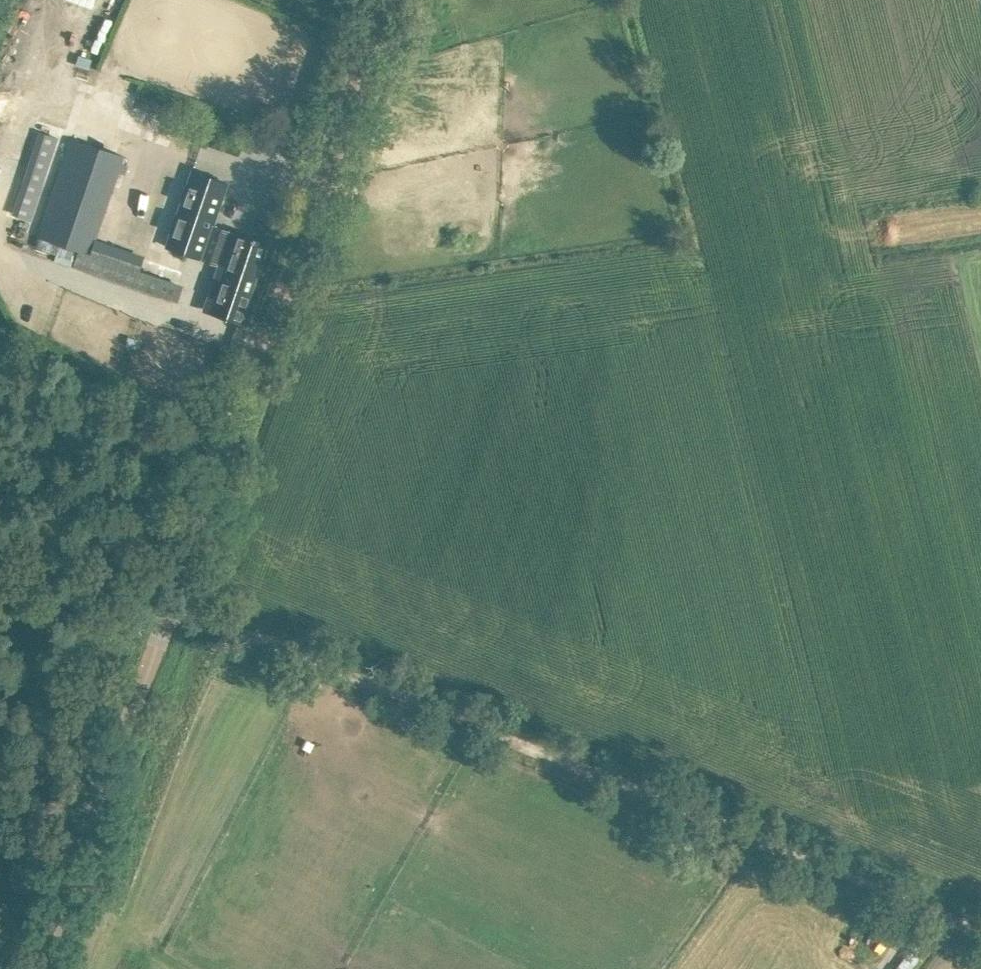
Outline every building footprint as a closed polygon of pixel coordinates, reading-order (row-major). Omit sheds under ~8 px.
[(92,0),(80,0),(73,32),(85,35),(92,0)] [(34,160),(48,165),(61,136),(47,130),(34,160)] [(124,157),(110,153),(70,139),(58,175),(37,235),(42,236),(40,242),(77,255),(90,259),(95,242),(114,186),(120,188),(128,166),(122,163),(124,157)] [(172,228),(166,246),(201,258),(210,231),(227,183),(192,171),(172,228)] [(267,244),(230,231),(207,299),(216,302),(212,312),(240,322),(267,244)]
